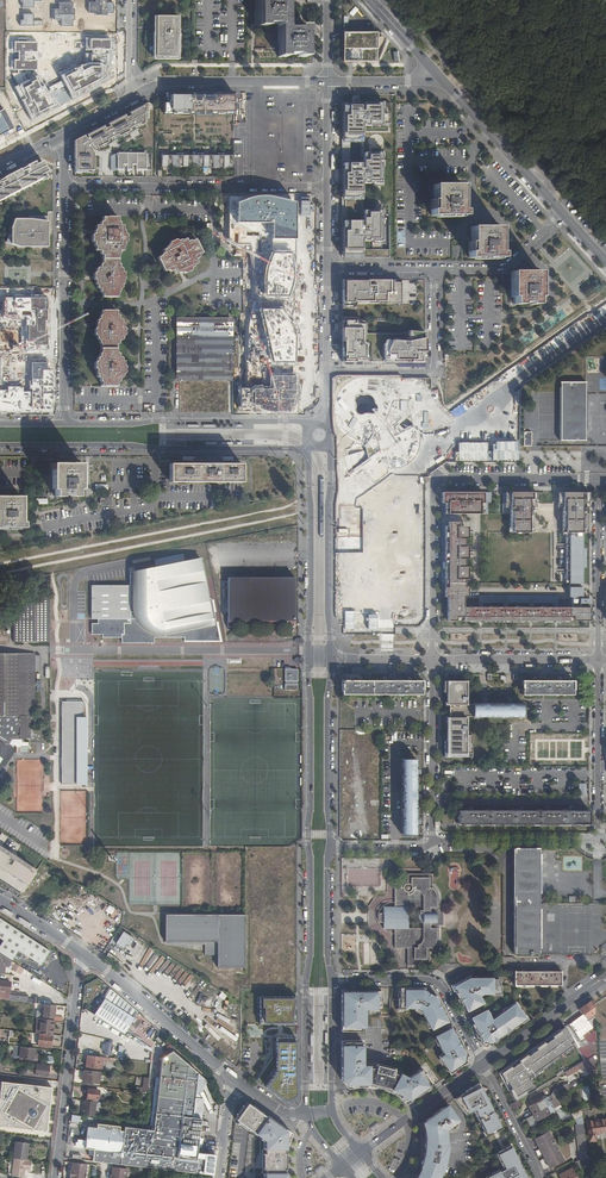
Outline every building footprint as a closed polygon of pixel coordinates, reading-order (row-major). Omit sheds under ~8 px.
[(286,54),(298,54),(298,57),(306,57),(306,27),(298,26),(298,28),(286,28),(286,0),(258,0),(258,26),(266,26),(266,24),(278,24),(278,57),(286,57),(286,54)] [(343,2),(343,15),(353,15),(353,2),(343,2)] [(153,32),(153,57),(178,57),(178,16),(155,16),(155,32),(153,32)] [(381,34),(342,34),(342,63),(381,63),(381,34)] [(234,93),(166,93),(166,97),(164,97),(163,112),(234,113),(234,93)] [(349,139),(360,140),(360,136),(358,136),(358,128),(360,128),(360,123),(382,123),(388,123),(388,117),(391,117),(391,103),(343,103),(343,139),(349,139)] [(95,171),(95,157),(91,151),(102,145),(103,147),(108,144),(106,141),(109,139),(112,144),(117,141),(116,138),(123,135),(124,136),(130,133),(128,130),(131,128),(133,133),(138,130),(137,128),(146,123),(146,119),(149,119),(149,104),(147,104),(74,141),(74,170),(95,171)] [(376,168),(377,170),(377,178),(362,178),(362,181),(363,181),(363,183),(381,183),(381,153),(363,153),(363,126),(382,126),(382,123),(360,123),(360,128),(358,128),(358,136),(360,136),(360,140),(360,163),(360,165),(363,165),(363,161),(366,160),(367,159),(368,158),(369,158),(370,158),(371,158),(373,159),(373,160),(374,162),(376,165),(376,168)] [(145,167),(145,151),(143,151),(143,154),(116,153),(110,156),(110,171),(124,171),(124,167),(126,167),(126,171),(133,171),(133,167),(135,167),(135,171),(143,171),(143,167),(145,167)] [(234,168),(234,156),(229,156),(229,153),(223,153),(223,154),(217,154),(217,156),(213,156),(208,156),(208,153),(203,153),(203,154),(197,154),(197,156),(192,156),(188,156),(188,153),(182,153),(182,154),(176,154),(176,156),(172,156),(167,156),(167,153),(161,153),(161,167),(168,167),(168,168),(182,168),(182,167),(188,167),(188,168),(192,168),(203,168),(203,167),(209,167),(209,168),(213,168),(223,168),(223,167),(230,167),(230,168),(234,168)] [(360,165),(360,163),(349,163),(343,163),(342,257),(361,257),(361,249),(361,241),(369,241),(369,229),(375,229),(375,211),(361,210),(362,181),(362,178),(377,178),(377,170),(376,168),(376,165),(374,162),(373,160),(373,159),(371,158),(370,158),(369,158),(368,158),(367,159),(366,160),(363,161),(363,165),(360,165)] [(0,179),(0,200),(45,177),(43,173),(44,173),(46,172),(41,161),(36,164),(34,161),(0,179)] [(0,200),(0,201),(39,180),(40,182),(46,178),(46,177),(44,173),(43,173),(45,177),(0,200)] [(431,211),(431,215),(464,216),(464,210),(462,210),(462,185),(433,184),(433,210),(431,210),(431,211)] [(381,210),(375,211),(375,229),(369,229),(369,241),(371,241),(371,249),(361,249),(361,257),(374,257),(374,254),(375,254),(375,245),(381,245),(381,210)] [(18,247),(47,247),(48,216),(29,216),(29,219),(14,219),(11,227),(9,227),(9,234),(6,242),(18,247)] [(91,240),(92,243),(94,243),(94,244),(93,244),(95,247),(95,251),(100,251),(100,253),(99,253),(100,255),(102,255),(101,263),(100,263),(98,266),(99,266),(99,267),(97,268),(95,270),(96,271),(95,272),(94,272),(93,274),(93,275),(93,279),(94,280),(94,284),(97,285),(97,286),(96,287),(98,289),(99,289),(100,290),(99,291),(101,293),(102,293),(102,297),(117,297),(118,293),(119,291),(118,290),(119,289),(120,289),(122,286),(121,286),(121,285),(122,285),(122,281),(124,279),(123,278),(123,275),(124,274),(122,272),(121,272),(121,271),(122,270),(120,268),(119,268),(119,266),(117,263),(118,255),(119,253),(119,252),(119,251),(122,251),(122,246),(124,245),(123,245),(123,243),(125,243),(126,240),(126,237),(126,236),(125,234),(123,234),(123,233),(124,232),(122,229),(122,226),(118,226),(118,223),(117,221),(117,217),(102,217),(102,221),(100,222),(99,224),(99,226),(94,226),(94,230),(93,232),(94,232),(94,234),(92,234),(91,236),(91,240)] [(470,252),(469,252),(468,258),(502,258),(502,252),(500,252),(500,227),(471,227),(470,252)] [(171,247),(170,247),(168,249),(169,251),(167,252),(165,254),(161,256),(168,270),(171,268),(172,269),(175,270),(176,269),(177,268),(178,270),(180,271),(181,270),(182,270),(182,271),(185,272),(185,271),(188,269),(188,270),(190,268),(194,266),(192,264),(193,263),(195,263),(196,261),(196,260),(197,259),(198,257),(198,255),(202,253),(195,239),(192,241),(188,241),(188,242),(187,240),(184,240),(184,241),(183,242),(181,240),(179,240),(179,241),(177,242),(176,241),(174,244),(170,246),(171,247)] [(529,302),(529,304),(537,304),(537,297),(539,297),(540,272),(511,271),(511,297),(514,297),(513,304),(521,304),(521,302),(529,302)] [(401,280),(342,280),(342,306),(354,306),(354,304),(401,304),(401,280)] [(123,361),(121,361),(121,359),(120,357),(118,357),(118,355),(119,355),(117,353),(116,352),(116,344),(117,344),(119,342),(118,342),(118,340),(120,340),(122,338),(122,337),(122,336),(123,336),(125,333),(124,333),(124,330),(125,330),(123,327),(123,323),(121,323),(121,321),(120,319),(118,319),(118,318),(119,317),(117,315),(116,315),(116,311),(100,311),(100,314),(99,316),(99,319),(97,319),(96,321),(97,322),(97,323),(95,323),(95,327),(94,330),(94,333),(95,336),(96,336),(96,338),(98,340),(99,340),(99,342),(100,344),(100,352),(98,355),(99,355),(99,357),(97,357),(96,359),(97,359),(97,361),(95,361),(94,363),(94,367),(95,370),(95,373),(97,374),(97,375),(96,376),(98,378),(99,378),(99,380),(101,382),(101,386),(116,386),(116,382),(118,382),(119,380),(119,378),(121,378),(123,375),(122,375),(122,374),(123,374),(125,372),(124,372),(124,368),(125,367),(123,365),(123,361)] [(176,318),(176,381),(180,381),(180,322),(232,322),(232,318),(176,318)] [(356,319),(342,319),(342,361),(425,362),(425,333),(408,332),(400,336),(366,336),(366,325),(356,319)] [(232,381),(232,335),(232,322),(180,322),(180,381),(228,381),(230,381),(232,381)] [(356,442),(362,443),(345,449),(351,473),(361,466),(374,483),(392,469),(397,468),(402,467),(406,465),(409,463),(413,460),(417,454),(419,448),(421,441),(420,434),(418,428),(414,422),(410,417),(407,401),(401,401),(398,394),(394,388),(389,384),(384,380),(378,378),(372,377),(366,376),(360,377),(354,380),(348,383),(343,388),(339,394),(336,400),(334,407),(335,415),(336,422),(340,428),(344,434),(350,439),(356,442)] [(585,442),(586,384),(562,383),(561,419),(561,441),(585,442)] [(70,495),(70,496),(78,497),(78,489),(81,489),(81,464),(52,463),(52,489),(55,489),(55,496),(62,496),(62,494),(70,495)] [(242,483),(242,465),(170,465),(171,483),(242,483)] [(536,493),(504,493),(505,508),(508,509),(509,534),(532,534),(532,509),(536,509),(536,493)] [(586,493),(567,493),(566,601),(566,608),(569,607),(584,608),(584,599),(586,493)] [(482,495),(440,494),(440,498),(439,516),(481,517),(482,495)] [(6,527),(6,529),(18,529),(18,528),(23,528),(23,522),(21,522),(21,497),(0,496),(0,527),(6,527)] [(111,499),(110,496),(107,496),(101,496),(101,505),(107,505),(107,504),(111,504),(111,499)] [(347,519),(337,519),(338,571),(358,571),(357,537),(347,537),(347,528),(357,528),(357,516),(347,516),(347,519)] [(456,525),(445,525),(442,601),(445,601),(445,620),(463,621),(463,607),(466,530),(457,529),(456,525)] [(130,585),(91,585),(91,634),(102,634),(102,637),(122,637),(122,641),(154,641),(154,637),(184,637),(184,640),(220,640),(218,620),(217,621),(213,597),(210,598),(200,558),(184,561),(183,554),(155,559),(156,567),(130,572),(130,585)] [(295,574),(252,573),(232,574),(233,576),(226,576),(226,591),(228,590),(228,623),(236,623),(237,619),(245,620),(245,621),(253,621),(253,620),(259,620),(259,621),(265,621),(265,620),(270,620),(270,621),(278,621),(278,620),(286,620),(286,623),(294,624),(295,574)] [(350,581),(359,581),(359,573),(350,573),(350,581)] [(352,625),(382,626),(382,615),(378,615),(378,607),(365,607),(365,612),(355,611),(355,596),(355,584),(348,584),(347,619),(352,619),(352,625)] [(15,641),(50,641),(50,596),(15,596),(15,641)] [(569,612),(568,621),(589,622),(589,600),(584,599),(584,608),(569,607),(569,612)] [(465,607),(463,607),(463,621),(568,621),(569,612),(569,607),(566,608),(465,607)] [(31,715),(35,715),(35,670),(35,653),(0,653),(0,715),(31,715)] [(298,667),(285,666),(285,688),(298,687),(298,667)] [(465,680),(444,679),(444,758),(466,757),(465,716),(473,717),(473,703),(465,703),(465,680)] [(423,681),(343,680),(343,693),(423,693),(423,681)] [(523,681),(523,694),(573,695),(573,682),(523,681)] [(473,717),(522,717),(522,704),(473,703),(473,717)] [(88,714),(78,714),(78,777),(78,782),(88,782),(88,784),(90,784),(90,779),(88,779),(88,767),(85,767),(85,764),(88,764),(88,755),(90,755),(90,742),(88,742),(89,716),(90,716),(90,712),(88,712),(88,714)] [(78,777),(78,714),(63,713),(62,777),(78,777)] [(0,715),(0,772),(16,748),(16,754),(31,754),(32,740),(31,731),(31,715),(0,715)] [(403,758),(402,834),(415,834),(416,758),(403,758)] [(459,810),(458,823),(589,824),(589,811),(459,810)] [(16,842),(0,832),(0,833),(0,882),(21,895),(37,868),(10,852),(16,842)] [(514,904),(514,952),(529,952),(529,954),(533,954),(533,952),(541,952),(540,848),(514,848),(514,904)] [(382,912),(377,912),(376,917),(377,921),(382,921),(382,926),(394,926),(394,946),(403,946),(407,946),(407,963),(419,963),(419,961),(418,961),(418,873),(407,873),(407,881),(403,884),(403,887),(394,887),(394,906),(382,906),(382,912)] [(426,924),(426,873),(418,873),(418,961),(419,961),(419,959),(426,959),(426,924)] [(435,946),(437,945),(439,943),(440,938),(440,924),(441,924),(445,924),(445,913),(445,909),(441,909),(440,909),(440,896),(437,887),(433,887),(432,873),(426,873),(426,924),(426,959),(430,959),(430,946),(435,946)] [(118,909),(110,926),(117,929),(125,913),(118,909)] [(246,916),(166,915),(166,943),(204,943),(204,955),(218,955),(218,968),(245,968),(246,916)] [(1,946),(16,956),(20,951),(43,965),(52,951),(0,918),(0,938),(5,941),(1,946)] [(132,934),(125,946),(132,951),(135,947),(138,949),(143,941),(132,934)] [(1,946),(0,948),(0,952),(14,961),(16,956),(1,946)] [(0,952),(0,972),(5,972),(6,963),(10,964),(12,963),(14,961),(0,952)] [(514,969),(514,984),(560,985),(560,970),(514,969)] [(469,976),(453,984),(466,1010),(484,1002),(481,994),(483,992),(501,993),(501,976),(469,976)] [(0,981),(0,998),(9,999),(9,992),(11,983),(0,981)] [(125,1033),(139,1007),(93,982),(93,983),(98,985),(94,994),(98,996),(101,991),(106,993),(93,1016),(125,1033)] [(414,1007),(422,1013),(427,1024),(429,1023),(431,1029),(445,1021),(443,1016),(446,1015),(436,994),(424,987),(398,987),(398,1009),(407,1009),(407,1007),(414,1007)] [(375,1007),(381,1007),(381,990),(345,990),(343,992),(343,1029),(361,1029),(361,1019),(364,1019),(364,1010),(376,1010),(375,1007)] [(9,1000),(31,1003),(32,999),(28,998),(28,994),(9,992),(9,999),(9,1000)] [(218,997),(223,1000),(226,995),(221,992),(218,997)] [(297,996),(260,996),(260,1021),(296,1021),(297,996)] [(213,1005),(221,1009),(224,1001),(216,998),(213,1005)] [(595,1013),(594,999),(580,1009),(583,1013),(569,1024),(579,1038),(593,1027),(587,1019),(595,1013)] [(486,1008),(470,1015),(482,1045),(488,1048),(528,1019),(515,1001),(492,1019),(486,1008)] [(54,1016),(56,1005),(44,1004),(43,1009),(40,1009),(40,1012),(43,1012),(43,1018),(54,1019),(54,1016)] [(39,1034),(52,1035),(53,1029),(57,1029),(57,1027),(53,1027),(54,1021),(40,1019),(40,1025),(36,1025),(36,1027),(40,1027),(39,1034)] [(569,1024),(566,1026),(567,1027),(573,1037),(575,1041),(579,1038),(569,1024)] [(565,1025),(500,1072),(514,1101),(565,1072),(586,1060),(575,1041),(573,1037),(567,1027),(566,1026),(565,1025)] [(454,1034),(451,1029),(437,1036),(439,1041),(438,1042),(442,1052),(437,1055),(449,1072),(466,1060),(467,1057),(457,1033),(454,1034)] [(51,1048),(52,1035),(39,1034),(38,1045),(43,1046),(43,1047),(51,1048)] [(296,1037),(273,1037),(273,1058),(257,1080),(289,1103),(296,1093),(296,1037)] [(598,1054),(597,1037),(589,1038),(590,1058),(598,1054)] [(362,1064),(362,1041),(342,1040),(342,1078),(349,1089),(361,1087),(380,1088),(394,1093),(409,1103),(435,1084),(423,1068),(410,1077),(399,1075),(395,1072),(362,1064)] [(34,1055),(35,1049),(22,1047),(21,1058),(34,1060),(34,1055)] [(163,1057),(159,1086),(196,1090),(197,1072),(172,1051),(163,1057)] [(258,1069),(258,1053),(243,1053),(242,1068),(258,1069)] [(586,1066),(593,1076),(599,1072),(598,1054),(590,1058),(586,1060),(565,1072),(568,1076),(586,1066)] [(118,1059),(87,1055),(86,1066),(102,1068),(103,1061),(118,1062),(118,1059)] [(48,1077),(49,1066),(36,1064),(36,1068),(35,1072),(37,1072),(37,1075),(48,1077)] [(100,1072),(84,1070),(82,1081),(99,1083),(100,1072)] [(2,1081),(0,1099),(0,1125),(48,1131),(53,1087),(2,1081)] [(500,1128),(478,1081),(455,1098),(465,1116),(473,1112),(486,1136),(500,1128)] [(569,1089),(566,1084),(546,1095),(554,1108),(561,1104),(557,1096),(569,1089)] [(128,1159),(128,1156),(177,1161),(178,1157),(196,1159),(197,1151),(201,1118),(192,1117),(196,1090),(159,1086),(153,1129),(124,1126),(123,1131),(87,1126),(85,1147),(94,1148),(112,1150),(111,1157),(128,1159)] [(87,1094),(87,1100),(96,1101),(98,1101),(99,1094),(100,1094),(101,1089),(99,1089),(99,1090),(88,1089),(88,1090),(84,1090),(84,1093),(87,1094)] [(546,1095),(528,1106),(533,1115),(536,1120),(555,1110),(554,1108),(546,1095)] [(87,1100),(83,1100),(82,1114),(95,1116),(96,1101),(87,1100)] [(511,1105),(513,1109),(520,1105),(518,1101),(516,1101),(515,1102),(511,1105)] [(248,1102),(237,1119),(264,1138),(262,1177),(289,1177),(287,1169),(286,1160),(288,1149),(290,1140),(293,1134),(248,1102)] [(460,1121),(446,1102),(420,1122),(423,1146),(413,1177),(438,1177),(445,1163),(445,1131),(460,1121)] [(71,1115),(70,1122),(79,1123),(80,1116),(71,1115)] [(536,1120),(533,1115),(526,1118),(530,1128),(537,1124),(536,1120)] [(596,1135),(601,1134),(601,1132),(605,1132),(605,1120),(588,1122),(589,1135),(596,1135)] [(576,1124),(581,1159),(588,1155),(584,1121),(579,1123),(576,1124)] [(535,1138),(550,1167),(565,1159),(550,1131),(535,1138)] [(16,1141),(14,1158),(28,1160),(30,1142),(16,1141)] [(496,1154),(504,1170),(487,1177),(527,1177),(512,1146),(496,1154)] [(112,1150),(94,1148),(92,1160),(213,1174),(215,1154),(197,1151),(196,1159),(178,1157),(177,1161),(128,1156),(128,1159),(111,1157),(112,1150)] [(580,1167),(589,1162),(588,1155),(581,1159),(577,1161),(580,1167)] [(30,1169),(31,1160),(28,1160),(14,1158),(12,1175),(24,1177),(25,1169),(30,1169)] [(74,1174),(86,1175),(87,1163),(72,1162),(72,1169),(71,1169),(70,1172),(74,1172),(74,1174)] [(127,1168),(113,1166),(112,1173),(111,1173),(110,1176),(114,1177),(126,1177),(127,1168)] [(561,1177),(577,1177),(572,1168),(560,1174),(561,1177)]
